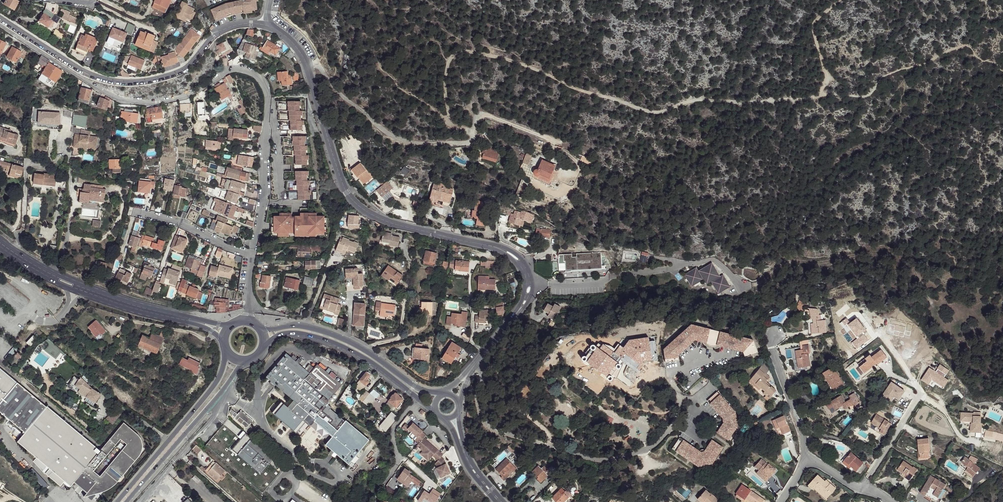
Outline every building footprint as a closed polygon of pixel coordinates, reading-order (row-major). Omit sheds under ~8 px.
[(3,5),(14,10),(19,1),(18,1),(17,0),(6,0),(3,5)] [(152,7),(166,13),(171,0),(155,0),(152,7)] [(216,21),(219,20),(219,18),(225,15),(227,17),(229,16),(232,15),(232,13),(240,11),(241,13),(243,12),(244,12),(244,11),(252,10),(257,10),(256,1),(258,1),(258,0),(245,0),(245,2),(242,2),(242,0),(226,4),(211,10),(216,21)] [(175,11),(172,16),(186,22),(187,18),(192,21),(196,13),(193,12),(195,9),(188,6),(188,5),(182,2),(177,12),(175,11)] [(63,19),(75,24),(78,18),(71,16),(71,15),(69,14),(70,12),(65,10),(65,11),(61,9),(60,12),(65,14),(63,19)] [(44,13),(38,21),(48,28),(48,27),(54,31),(60,23),(58,22),(59,22),(58,21),(59,18),(46,10),(45,10),(43,12),(43,13),(44,13)] [(38,21),(37,24),(46,30),(48,28),(38,21)] [(113,28),(107,43),(113,45),(122,49),(127,34),(131,35),(135,26),(128,23),(125,32),(113,28)] [(176,49),(178,56),(179,55),(180,53),(184,56),(200,36),(191,29),(176,49)] [(141,32),(136,45),(154,53),(158,43),(153,41),(155,36),(149,33),(148,35),(145,33),(141,32)] [(82,35),(76,51),(86,55),(89,50),(93,52),(98,39),(86,34),(86,36),(82,35)] [(275,56),(280,48),(267,40),(263,40),(262,40),(261,43),(265,44),(262,48),(261,50),(270,55),(271,53),(275,56)] [(226,41),(214,48),(219,58),(223,56),(222,55),(231,50),(226,41)] [(250,57),(249,60),(255,62),(258,52),(256,51),(257,47),(242,42),(238,50),(239,50),(247,52),(246,56),(250,57)] [(23,59),(27,52),(23,50),(21,52),(12,47),(7,57),(16,62),(19,57),(23,59)] [(245,55),(244,58),(249,60),(250,57),(246,56),(247,52),(239,50),(239,51),(240,52),(241,54),(245,55)] [(163,63),(164,67),(171,65),(171,64),(176,63),(178,62),(175,52),(168,54),(169,55),(162,57),(163,61),(163,63)] [(50,61),(41,55),(37,62),(42,66),(41,67),(44,69),(41,74),(38,79),(51,88),(62,71),(49,63),(50,61)] [(129,63),(128,65),(142,70),(145,61),(131,56),(131,58),(129,63)] [(268,68),(262,74),(265,77),(271,72),(268,68)] [(292,85),(291,77),(290,77),(288,77),(288,75),(287,71),(277,72),(278,81),(282,81),(282,85),(292,85)] [(82,82),(81,88),(90,90),(91,87),(82,82)] [(222,85),(217,89),(215,89),(222,100),(231,94),(230,93),(230,92),(225,84),(222,85)] [(88,100),(90,90),(81,88),(78,98),(88,100)] [(240,106),(243,104),(241,100),(238,101),(235,96),(229,99),(234,108),(236,107),(240,115),(244,113),(240,106)] [(105,99),(101,97),(97,107),(107,110),(108,107),(110,101),(105,99)] [(204,101),(197,102),(198,116),(209,115),(209,110),(205,110),(204,101)] [(279,111),(299,111),(299,106),(301,106),(301,101),(278,101),(278,103),(278,111),(279,111)] [(190,108),(190,104),(181,104),(180,104),(180,112),(184,112),(191,112),(190,108)] [(161,107),(146,109),(146,114),(145,117),(147,117),(146,123),(153,122),(163,121),(161,107)] [(124,112),(122,111),(121,115),(123,116),(123,120),(129,121),(129,122),(137,123),(138,114),(133,113),(124,112)] [(299,111),(279,111),(279,113),(280,113),(280,121),(300,120),(300,116),(302,116),(302,111),(299,111)] [(60,113),(41,112),(41,119),(48,119),(48,124),(38,124),(38,121),(33,121),(33,126),(38,126),(38,127),(49,128),(49,129),(60,129),(60,119),(58,119),(58,117),(60,118),(60,113)] [(41,119),(41,112),(38,112),(38,121),(38,124),(48,124),(48,119),(41,119)] [(281,130),(302,130),(302,125),(303,125),(303,120),(300,120),(280,121),(280,122),(281,122),(281,130)] [(0,127),(0,139),(7,141),(15,144),(18,135),(10,132),(11,130),(0,127)] [(234,129),(233,138),(247,139),(248,130),(234,129)] [(88,132),(81,130),(81,135),(75,134),(72,157),(80,155),(80,146),(88,147),(88,148),(96,149),(98,137),(88,136),(88,132)] [(284,146),(304,146),(304,141),(306,141),(306,136),(283,136),(283,138),(283,146),(284,146)] [(221,142),(215,141),(206,140),(205,149),(216,150),(216,148),(218,148),(218,149),(220,149),(221,142)] [(196,159),(193,159),(193,146),(187,147),(187,141),(178,142),(178,145),(177,145),(178,161),(192,160),(192,165),(197,165),(196,159)] [(304,146),(284,146),(284,148),(285,148),(285,155),(305,155),(305,151),(307,151),(307,146),(304,146)] [(482,158),(496,162),(499,152),(491,150),(491,151),(488,150),(483,149),(482,153),(483,153),(482,158)] [(533,153),(527,151),(522,163),(528,165),(533,153)] [(253,157),(239,155),(237,165),(251,167),(253,157)] [(286,165),(307,165),(307,160),(308,160),(308,155),(305,155),(285,155),(285,157),(286,157),(286,165)] [(121,159),(109,159),(109,169),(105,169),(105,174),(113,174),(113,172),(121,172),(121,159)] [(554,166),(542,160),(538,170),(536,170),(535,171),(534,172),(534,173),(534,174),(534,175),(535,175),(535,176),(549,182),(553,171),(552,170),(554,166)] [(0,161),(0,162),(0,167),(6,169),(6,168),(11,169),(9,173),(16,175),(15,178),(20,179),(23,167),(0,161)] [(362,164),(360,163),(351,170),(357,178),(358,177),(361,174),(367,182),(377,175),(366,161),(362,164)] [(231,168),(227,167),(226,171),(228,171),(227,176),(239,180),(248,181),(250,173),(241,172),(241,171),(231,168)] [(287,181),(307,181),(307,176),(308,176),(308,171),(285,171),(285,173),(286,173),(286,181),(287,181)] [(35,173),(33,186),(43,187),(43,185),(43,182),(56,184),(57,175),(55,175),(56,173),(50,173),(50,174),(44,173),(44,175),(35,173)] [(364,184),(367,182),(361,174),(358,177),(364,184)] [(172,190),(174,178),(174,177),(170,177),(170,178),(166,177),(164,189),(172,190)] [(138,192),(145,193),(146,188),(150,188),(151,182),(151,180),(142,179),(140,180),(138,192)] [(245,189),(246,184),(227,179),(224,189),(239,193),(240,188),(242,188),(245,189)] [(307,181),(287,181),(287,183),(287,190),(288,190),(308,190),(308,185),(310,185),(310,181),(307,181)] [(381,186),(376,190),(382,197),(379,199),(383,204),(393,196),(389,191),(393,188),(387,181),(384,184),(381,186)] [(449,206),(453,190),(446,187),(446,185),(440,183),(440,186),(436,185),(433,184),(430,198),(437,200),(443,202),(442,204),(449,206)] [(104,202),(106,189),(103,189),(103,186),(84,184),(84,189),(90,190),(90,193),(80,192),(79,201),(89,203),(89,201),(99,202),(104,202)] [(175,185),(174,194),(180,195),(185,196),(186,188),(181,188),(182,186),(180,186),(180,185),(177,184),(177,186),(175,185)] [(289,200),(309,200),(309,195),(311,195),(311,190),(308,190),(288,190),(288,192),(289,192),(289,200)] [(238,194),(228,191),(225,200),(227,200),(235,203),(236,204),(239,195),(239,194),(238,194)] [(423,200),(416,198),(414,206),(421,208),(423,200)] [(173,200),(171,208),(177,210),(179,201),(173,200)] [(237,207),(218,200),(217,203),(214,211),(235,219),(236,217),(233,216),(237,207)] [(477,219),(476,225),(484,226),(486,216),(484,216),(485,212),(488,213),(489,208),(483,207),(483,202),(475,201),(474,210),(472,210),(471,218),(477,219)] [(511,213),(509,222),(519,225),(521,220),(524,221),(524,220),(531,223),(534,216),(522,211),(521,213),(515,211),(514,214),(511,213)] [(289,216),(289,233),(295,233),(295,217),(292,217),(292,213),(280,213),(280,216),(289,216)] [(225,224),(227,219),(217,215),(216,220),(213,219),(212,222),(217,223),(214,231),(220,233),(221,232),(222,230),(231,233),(231,232),(236,233),(238,227),(232,225),(231,226),(225,224)] [(359,216),(348,215),(347,225),(348,225),(348,228),(359,228),(360,221),(359,220),(359,216)] [(278,233),(289,233),(289,216),(280,216),(274,216),(274,218),(271,218),(271,232),(274,232),(274,233),(278,233)] [(295,233),(295,236),(300,236),(300,233),(308,233),(308,234),(317,234),(324,234),(324,233),(324,227),(324,224),(324,218),(324,216),(316,216),(301,216),(295,216),(295,217),(295,233)] [(550,230),(536,228),(535,235),(539,236),(539,234),(546,235),(546,237),(550,237),(550,230)] [(389,245),(398,247),(400,238),(391,236),(392,234),(383,232),(382,240),(381,241),(389,243),(389,245)] [(142,238),(132,235),(129,245),(132,247),(131,251),(137,253),(139,246),(142,238)] [(154,239),(143,235),(142,238),(139,246),(143,247),(144,245),(162,251),(164,241),(159,240),(158,244),(155,243),(153,242),(153,241),(154,239)] [(187,240),(176,235),(171,248),(183,253),(187,240)] [(339,241),(336,251),(345,254),(347,250),(355,253),(358,244),(354,242),(353,242),(349,241),(349,240),(343,238),(341,242),(339,241)] [(321,246),(298,245),(298,249),(298,256),(310,257),(311,253),(312,253),(313,250),(321,251),(321,246)] [(437,254),(426,251),(423,264),(433,267),(437,254)] [(602,266),(601,252),(576,254),(576,257),(572,257),(572,254),(559,255),(558,264),(565,264),(566,272),(568,272),(569,272),(571,271),(605,269),(605,266),(602,266)] [(202,262),(188,257),(185,266),(192,268),(199,271),(197,274),(197,276),(202,278),(206,267),(200,265),(202,262)] [(468,271),(469,262),(456,260),(456,261),(450,260),(449,268),(455,268),(455,269),(460,270),(460,271),(468,271)] [(305,269),(316,269),(320,269),(320,261),(310,261),(305,261),(305,269)] [(151,278),(152,276),(155,268),(149,266),(150,264),(144,262),(143,265),(144,266),(141,274),(147,277),(151,278)] [(720,277),(712,263),(698,271),(696,268),(684,275),(691,286),(703,279),(706,285),(711,282),(718,294),(730,287),(723,275),(720,277)] [(233,268),(219,265),(218,267),(216,275),(230,278),(233,268)] [(398,283),(403,275),(388,265),(381,275),(389,280),(390,278),(398,283)] [(216,275),(218,267),(211,266),(208,278),(215,280),(216,275)] [(111,275),(110,278),(115,280),(127,285),(132,274),(120,268),(116,275),(112,273),(111,275)] [(363,286),(362,274),(358,274),(358,268),(345,269),(346,279),(353,278),(354,287),(359,287),(363,286)] [(171,270),(169,269),(168,270),(164,269),(161,279),(165,280),(166,278),(171,280),(170,283),(176,285),(180,273),(171,270)] [(270,284),(271,277),(263,275),(262,283),(260,283),(260,288),(268,289),(269,284),(270,284)] [(495,289),(495,280),(489,280),(489,277),(478,276),(478,288),(485,288),(485,289),(495,289)] [(300,280),(286,277),(284,287),(298,290),(300,280)] [(313,279),(305,277),(303,284),(312,286),(313,279)] [(398,283),(390,278),(389,280),(388,281),(395,286),(398,283)] [(178,291),(196,298),(198,291),(199,290),(186,284),(187,281),(182,279),(181,283),(179,289),(178,291)] [(159,284),(155,283),(153,289),(151,295),(153,296),(155,292),(158,293),(161,285),(159,284)] [(339,299),(324,294),(321,304),(324,305),(323,309),(327,310),(328,309),(339,312),(341,308),(337,307),(338,305),(339,299)] [(225,312),(225,300),(215,299),(214,307),(217,307),(217,312),(222,313),(225,312)] [(432,315),(432,302),(422,302),(421,308),(419,308),(419,315),(432,316),(432,315)] [(496,308),(497,315),(501,314),(504,311),(503,307),(504,306),(503,302),(493,304),(494,308),(496,308)] [(810,306),(808,302),(804,304),(799,303),(796,309),(804,311),(806,307),(810,306)] [(364,326),(365,304),(355,303),(354,314),(357,314),(357,318),(354,318),(353,325),(364,326)] [(387,315),(394,316),(395,305),(376,303),(375,310),(380,311),(380,314),(387,315)] [(551,318),(554,320),(561,308),(554,304),(553,307),(547,304),(544,310),(549,313),(547,316),(551,318)] [(826,333),(825,320),(823,320),(821,320),(820,315),(819,315),(818,310),(818,309),(817,309),(812,309),(812,314),(810,314),(811,319),(813,319),(814,319),(814,323),(813,323),(808,324),(809,330),(812,330),(812,334),(826,333)] [(475,316),(475,322),(479,323),(479,321),(486,321),(494,321),(494,311),(479,310),(479,316),(475,316)] [(458,326),(466,327),(467,312),(462,312),(461,314),(452,313),(452,317),(447,317),(447,325),(451,325),(451,323),(454,324),(458,324),(458,326)] [(858,318),(848,326),(851,330),(847,332),(855,341),(852,343),(858,349),(869,340),(862,333),(867,330),(858,318)] [(912,324),(890,319),(887,333),(904,337),(904,334),(910,336),(912,324)] [(96,320),(88,327),(92,331),(91,331),(96,337),(100,333),(102,335),(106,331),(96,320)] [(665,363),(668,362),(666,350),(691,327),(751,342),(756,354),(758,353),(753,340),(691,324),(663,349),(665,363)] [(751,342),(691,327),(666,350),(668,362),(676,361),(675,353),(694,336),(707,339),(706,343),(708,344),(711,346),(713,346),(716,346),(717,345),(717,342),(746,349),(748,356),(756,354),(751,342)] [(140,342),(138,345),(157,353),(164,338),(163,338),(167,331),(162,329),(159,336),(152,333),(150,338),(142,335),(141,338),(135,335),(134,339),(140,342)] [(30,346),(37,339),(34,335),(27,343),(30,346)] [(707,339),(694,336),(675,353),(676,361),(679,361),(678,355),(695,340),(702,342),(703,343),(705,346),(707,347),(708,348),(709,348),(711,349),(713,349),(716,349),(719,347),(721,346),(743,352),(745,358),(748,356),(746,349),(717,342),(717,345),(716,346),(713,346),(711,346),(708,344),(706,343),(707,339)] [(45,341),(49,344),(49,343),(54,347),(58,350),(59,348),(49,338),(45,341)] [(448,362),(451,364),(455,357),(458,353),(461,348),(452,342),(443,357),(449,360),(448,362)] [(614,354),(599,342),(594,348),(610,360),(614,354)] [(45,348),(51,352),(54,347),(49,343),(49,344),(45,348)] [(419,359),(428,360),(429,349),(422,348),(422,344),(416,344),(415,347),(414,347),(414,353),(415,353),(414,359),(419,359)] [(616,365),(610,360),(594,348),(595,347),(594,346),(593,345),(592,345),(591,346),(590,347),(591,348),(591,349),(585,357),(584,357),(583,357),(582,358),(582,359),(583,361),(584,361),(585,361),(585,360),(590,364),(603,374),(608,377),(608,378),(608,380),(609,380),(610,381),(610,380),(611,380),(612,379),(611,377),(617,368),(618,369),(619,368),(620,367),(620,366),(619,365),(618,364),(616,365)] [(807,367),(811,366),(809,354),(810,353),(809,345),(803,346),(803,347),(803,350),(801,350),(796,351),(797,358),(798,368),(802,368),(807,367)] [(887,357),(881,350),(872,357),(870,355),(858,364),(856,362),(846,369),(848,372),(858,365),(864,373),(872,367),(870,365),(875,361),(877,364),(877,365),(887,357)] [(346,421),(345,422),(330,409),(331,408),(326,403),(341,385),(334,379),(337,376),(332,372),(333,371),(329,368),(326,372),(318,365),(314,369),(310,374),(305,370),(295,362),(298,359),(293,355),(291,358),(286,354),(266,377),(298,404),(292,411),(281,402),(272,412),(296,433),(306,421),(310,425),(315,419),(316,419),(314,421),(332,437),(326,445),(349,464),(351,461),(356,456),(369,440),(346,421)] [(7,363),(10,366),(17,360),(14,356),(7,363)] [(182,358),(179,364),(190,369),(189,370),(197,374),(200,368),(198,367),(200,364),(189,358),(188,360),(182,358)] [(762,366),(768,371),(771,368),(764,363),(762,366)] [(309,365),(305,370),(310,374),(314,369),(309,365)] [(929,368),(921,380),(929,385),(932,380),(944,388),(949,380),(944,378),(949,370),(940,365),(935,372),(929,368)] [(762,366),(750,379),(761,388),(762,386),(766,389),(764,391),(763,393),(766,396),(769,399),(776,390),(771,386),(770,387),(765,383),(766,382),(768,380),(764,377),(766,374),(768,371),(762,366)] [(830,384),(834,391),(844,385),(834,367),(821,374),(824,379),(828,377),(831,383),(830,384)] [(71,486),(74,482),(77,479),(90,490),(88,492),(97,490),(104,487),(108,485),(112,483),(113,481),(116,479),(118,481),(120,478),(120,477),(121,475),(122,476),(135,461),(139,457),(141,453),(142,451),(142,449),(143,445),(142,442),(141,439),(140,437),(138,434),(124,423),(99,453),(95,450),(97,448),(47,406),(47,407),(0,368),(0,412),(25,433),(18,442),(54,472),(49,477),(65,490),(69,485),(71,486)] [(361,389),(362,390),(369,382),(368,382),(370,380),(368,379),(370,376),(366,372),(356,384),(357,385),(356,387),(360,391),(361,389)] [(86,397),(84,400),(94,406),(101,394),(92,389),(81,377),(80,379),(74,376),(68,385),(86,397)] [(828,377),(824,379),(832,392),(834,391),(830,384),(831,383),(828,377)] [(759,390),(761,388),(750,379),(749,381),(759,390)] [(905,391),(892,383),(882,396),(891,402),(894,397),(899,400),(905,391)] [(368,406),(371,403),(365,398),(369,393),(366,390),(359,399),(368,406)] [(735,412),(717,392),(715,394),(732,413),(734,425),(725,439),(728,440),(738,426),(735,412)] [(365,398),(371,403),(375,398),(369,393),(365,398)] [(395,393),(388,401),(396,408),(396,407),(398,409),(402,404),(400,403),(403,400),(395,393)] [(841,395),(828,403),(831,408),(834,407),(834,409),(841,404),(842,406),(844,409),(854,404),(857,409),(862,406),(854,393),(849,396),(851,399),(846,402),(841,395)] [(732,413),(715,394),(709,399),(725,417),(726,423),(718,434),(725,439),(734,425),(732,413)] [(725,417),(709,399),(707,401),(723,418),(723,423),(717,433),(718,434),(726,423),(725,417)] [(76,400),(71,408),(76,411),(81,403),(76,400)] [(394,407),(388,401),(385,405),(392,410),(394,407)] [(111,413),(106,419),(112,425),(122,414),(117,410),(113,415),(111,413)] [(235,417),(235,418),(247,428),(253,421),(241,411),(238,415),(235,412),(232,415),(235,417)] [(879,411),(876,414),(869,426),(879,433),(880,432),(884,435),(891,424),(890,423),(888,422),(889,420),(891,416),(883,412),(883,413),(879,411)] [(385,431),(398,417),(392,412),(379,426),(385,431)] [(974,413),(965,413),(965,421),(973,422),(973,424),(971,424),(971,432),(981,433),(982,423),(980,423),(981,412),(974,412),(974,413)] [(973,424),(973,422),(965,421),(965,413),(961,413),(961,424),(971,424),(973,424)] [(814,414),(807,416),(810,423),(816,421),(814,414)] [(785,438),(792,435),(784,416),(772,421),(776,429),(780,427),(782,426),(785,433),(783,434),(785,438)] [(423,438),(426,435),(422,432),(422,431),(413,423),(409,427),(406,423),(402,427),(406,431),(408,429),(417,437),(418,437),(421,440),(423,438)] [(222,426),(205,446),(262,494),(285,467),(246,433),(241,438),(224,424),(222,426)] [(421,440),(418,443),(426,450),(421,455),(428,461),(433,456),(438,460),(441,457),(443,455),(423,438),(421,440)] [(679,438),(678,439),(700,454),(705,453),(714,441),(712,440),(704,452),(701,452),(679,438)] [(710,461),(720,445),(714,441),(705,453),(700,454),(678,439),(674,446),(698,463),(710,461)] [(929,439),(918,440),(919,454),(920,454),(921,458),(929,458),(928,451),(930,451),(929,439)] [(426,450),(418,443),(416,446),(423,451),(420,454),(421,455),(426,450)] [(202,449),(196,444),(192,449),(198,454),(202,449)] [(698,463),(674,446),(672,449),(698,466),(712,464),(723,447),(720,445),(710,461),(698,463)] [(921,458),(920,454),(919,454),(917,454),(918,461),(929,459),(930,459),(931,458),(931,457),(931,451),(930,451),(928,451),(929,458),(921,458)] [(856,471),(863,463),(851,453),(848,457),(846,456),(843,459),(851,467),(850,468),(852,471),(854,469),(856,471)] [(973,477),(976,473),(980,468),(974,464),(978,459),(971,456),(968,459),(966,457),(961,462),(968,468),(966,470),(973,477)] [(441,457),(438,460),(435,464),(438,467),(436,468),(441,478),(450,473),(446,464),(442,466),(440,463),(444,460),(441,457)] [(516,469),(506,459),(500,465),(501,466),(497,470),(502,476),(501,477),(504,480),(516,469)] [(773,474),(776,470),(769,464),(768,465),(761,459),(755,466),(759,470),(758,471),(765,478),(771,472),(773,474)] [(850,468),(851,467),(843,459),(841,461),(850,468)] [(910,481),(917,470),(913,467),(913,468),(903,461),(898,468),(903,472),(901,475),(904,478),(905,477),(910,481)] [(227,472),(216,463),(213,466),(207,472),(217,481),(219,478),(222,480),(224,477),(222,475),(224,472),(226,473),(227,472)] [(540,483),(548,475),(545,473),(548,470),(544,465),(541,468),(538,466),(537,466),(533,471),(532,471),(536,475),(538,477),(537,479),(540,483)] [(420,489),(424,484),(409,474),(410,473),(405,469),(397,480),(398,481),(401,483),(399,485),(408,491),(413,484),(420,489)] [(773,474),(771,472),(765,478),(758,471),(756,473),(766,482),(773,474)] [(45,487),(48,484),(37,473),(34,476),(45,487)] [(831,495),(836,489),(830,484),(829,485),(825,481),(818,475),(808,485),(813,489),(815,486),(825,495),(828,492),(831,495)] [(943,489),(946,485),(931,475),(921,491),(926,494),(930,488),(931,487),(936,490),(935,491),(934,493),(939,496),(938,498),(941,500),(946,491),(943,489)] [(77,479),(74,482),(87,493),(84,497),(98,493),(106,491),(110,488),(114,485),(116,484),(119,481),(118,481),(116,479),(113,481),(112,483),(108,485),(104,487),(97,490),(88,492),(90,490),(77,479)] [(673,484),(668,490),(671,493),(676,487),(673,484)] [(742,484),(735,494),(744,500),(745,498),(751,501),(764,501),(765,501),(742,484)] [(825,501),(831,495),(828,492),(825,495),(815,486),(813,489),(825,501)] [(552,498),(555,501),(554,501),(564,501),(568,497),(564,493),(565,492),(562,488),(552,498)] [(418,501),(420,501),(436,501),(439,497),(438,497),(441,494),(435,490),(433,493),(431,492),(429,494),(426,491),(424,494),(423,493),(418,501)] [(705,490),(697,499),(700,501),(702,501),(703,501),(704,501),(720,501),(710,493),(710,494),(705,490)] [(939,496),(934,493),(931,498),(936,501),(938,498),(939,496)]
